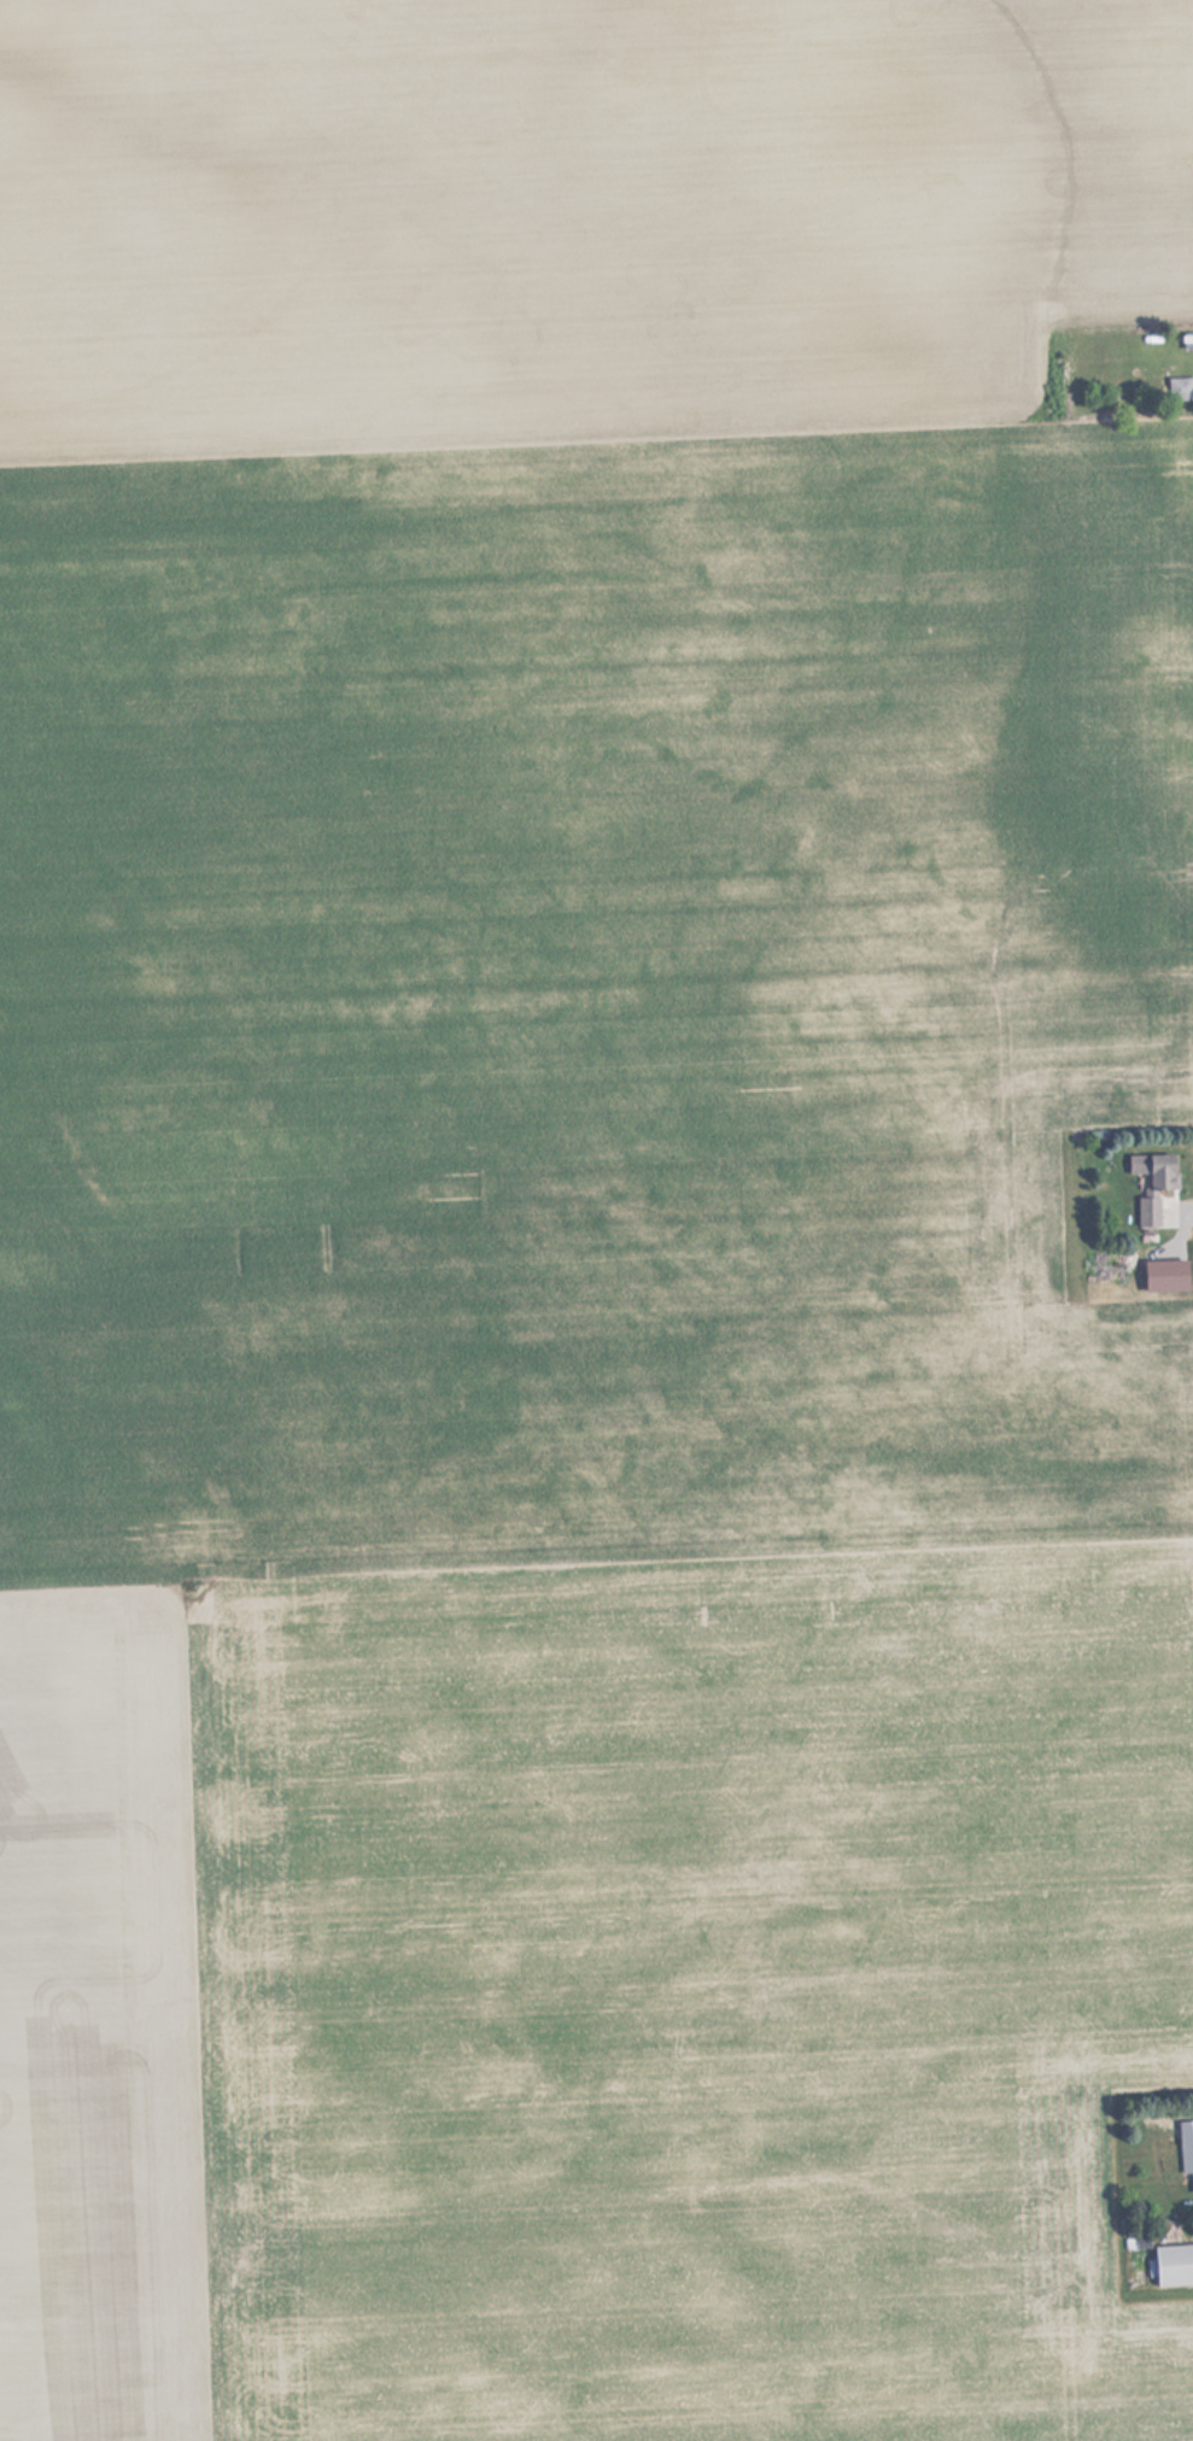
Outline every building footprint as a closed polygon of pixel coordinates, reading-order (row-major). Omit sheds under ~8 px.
[(1168,377),(1168,402),(1192,402),(1192,377),(1168,377)] [(1181,1188),(1182,1154),(1130,1153),(1129,1175),(1150,1175),(1150,1187),(1139,1187),(1139,1224),(1165,1225),(1165,1188),(1181,1188)] [(1166,1315),(1166,1288),(1118,1288),(1118,1315),(1166,1315)] [(1181,2120),(1181,2173),(1192,2173),(1192,2120),(1181,2120)] [(1160,2243),(1160,2283),(1192,2283),(1192,2243),(1160,2243)]
